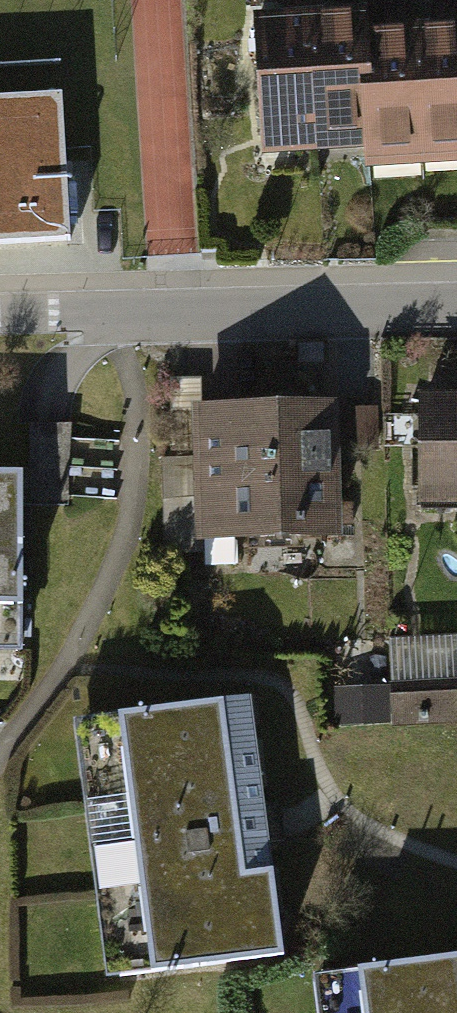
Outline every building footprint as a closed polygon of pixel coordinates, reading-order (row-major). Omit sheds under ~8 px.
[(254,26),(266,158),(366,149),(368,174),(456,166),(456,39),(367,47),(365,16),(254,26)] [(73,238),(65,101),(0,105),(0,243),(73,238)] [(419,403),(420,504),(456,503),(456,403),(419,403)] [(328,406),(193,410),(197,540),(333,536),(328,406)] [(0,484),(0,626),(22,626),(22,484),(0,484)] [(456,717),(456,679),(367,683),(368,721),(456,717)] [(247,711),(79,736),(114,978),(282,953),(247,711)] [(320,986),(324,1012),(456,1012),(456,968),(320,986)]
